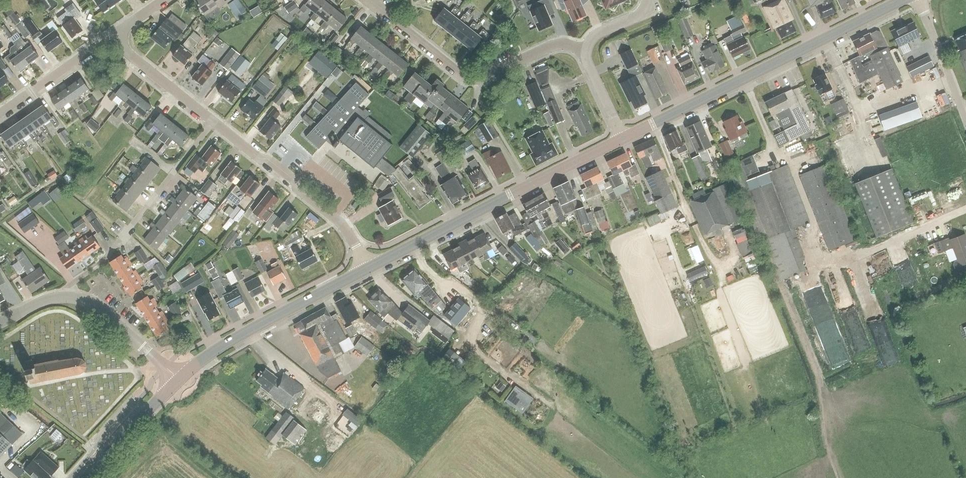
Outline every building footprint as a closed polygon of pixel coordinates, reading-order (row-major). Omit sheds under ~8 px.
[(121,0),(94,0),(103,13),(121,0)] [(230,0),(197,0),(195,1),(205,15),(217,6),(218,9),(230,0)] [(229,4),(238,17),(247,11),(238,0),(235,0),(229,4)] [(294,0),(284,7),(289,13),(299,7),(294,0)] [(326,2),(323,0),(309,0),(305,5),(304,4),(299,10),(304,13),(308,8),(314,13),(316,14),(326,2)] [(316,14),(314,13),(310,18),(314,22),(319,16),(325,21),(326,22),(336,11),(336,10),(330,6),(332,4),(327,0),(326,2),(316,14)] [(549,0),(541,0),(537,2),(539,8),(530,12),(539,31),(552,25),(547,12),(553,9),(549,0)] [(586,15),(580,2),(586,0),(558,0),(558,1),(560,8),(565,9),(567,9),(572,21),(586,15)] [(773,29),(777,28),(781,37),(795,31),(791,21),(794,19),(785,0),(780,0),(764,7),(773,29)] [(836,12),(831,2),(831,0),(808,0),(811,7),(817,4),(818,7),(818,9),(822,18),(836,12)] [(842,9),(855,3),(853,0),(837,0),(842,9)] [(72,39),(83,31),(74,19),(81,15),(73,4),(67,9),(70,14),(63,19),(66,23),(63,26),(72,39)] [(444,28),(454,16),(459,10),(455,7),(450,13),(444,8),(434,21),(444,28)] [(326,22),(325,21),(320,27),(325,30),(329,24),(337,31),(347,19),(341,14),(342,12),(338,8),(336,10),(336,11),(326,22)] [(13,13),(9,16),(25,38),(29,35),(13,13)] [(459,20),(454,16),(444,28),(453,36),(463,23),(468,17),(464,14),(459,20)] [(746,31),(740,19),(738,16),(726,21),(733,34),(723,39),(732,58),(742,53),(743,54),(745,56),(749,54),(751,50),(750,49),(744,37),(743,37),(741,33),(746,31)] [(686,17),(678,20),(686,39),(694,36),(686,17)] [(183,31),(167,18),(151,38),(165,49),(172,40),(175,42),(183,31)] [(25,25),(33,36),(31,37),(37,45),(41,42),(48,53),(62,42),(54,31),(45,38),(41,33),(39,32),(31,21),(25,25)] [(462,43),(472,31),(477,25),(473,22),(468,28),(463,23),(453,36),(462,43)] [(899,47),(920,36),(913,22),(901,29),(900,27),(891,31),(899,47)] [(32,46),(31,46),(28,42),(25,43),(21,37),(20,37),(17,33),(13,37),(4,25),(2,27),(15,45),(29,64),(39,57),(32,46)] [(361,47),(370,34),(362,28),(351,39),(346,45),(350,48),(355,42),(361,47)] [(213,29),(207,37),(212,41),(218,33),(213,29)] [(478,35),(472,31),(462,43),(472,51),(482,38),(487,32),(483,29),(478,35)] [(887,90),(897,85),(903,82),(900,77),(902,75),(886,45),(881,32),(877,31),(870,35),(869,34),(854,42),(860,55),(851,59),(860,84),(880,74),(887,90)] [(490,35),(487,32),(482,38),(486,41),(490,35)] [(330,48),(338,37),(334,33),(328,41),(325,44),(330,48)] [(370,54),(380,42),(370,34),(361,47),(356,53),(359,56),(365,50),(370,54)] [(185,65),(193,56),(192,55),(196,50),(193,48),(199,41),(191,35),(182,47),(180,46),(172,55),(185,65)] [(709,38),(713,45),(718,43),(714,35),(709,38)] [(955,40),(959,50),(957,51),(965,71),(965,35),(955,40)] [(668,38),(660,42),(665,53),(673,50),(668,38)] [(361,66),(365,69),(369,64),(374,57),(379,62),(389,49),(380,42),(370,54),(365,61),(361,66)] [(10,52),(11,54),(5,58),(9,64),(11,62),(18,72),(29,64),(15,45),(11,48),(10,52)] [(707,74),(724,65),(714,46),(703,51),(707,60),(706,61),(702,63),(707,74)] [(232,48),(219,64),(228,71),(240,55),(232,48)] [(647,51),(654,64),(660,61),(653,48),(647,51)] [(383,65),(389,69),(398,57),(389,49),(379,62),(374,68),(369,75),(373,77),(378,71),(383,65)] [(631,50),(620,55),(627,69),(638,64),(631,50)] [(684,85),(699,78),(692,63),(688,55),(678,60),(681,67),(677,69),(684,85)] [(250,63),(241,56),(230,70),(239,78),(250,63)] [(928,56),(912,64),(917,74),(933,66),(928,56)] [(398,57),(389,69),(384,76),(387,78),(393,72),(398,77),(408,64),(398,57)] [(9,81),(1,71),(6,67),(0,60),(0,88),(9,81)] [(211,72),(216,65),(210,60),(205,67),(202,65),(192,78),(202,86),(212,73),(211,72)] [(657,98),(667,93),(655,68),(645,73),(657,98)] [(548,82),(549,69),(536,74),(541,85),(548,82)] [(415,73),(403,87),(410,92),(404,98),(407,101),(424,80),(415,73)] [(815,79),(818,85),(816,85),(820,94),(826,91),(829,100),(836,97),(826,74),(815,79)] [(252,87),(264,97),(271,89),(267,87),(271,82),(262,75),(252,87)] [(240,92),(245,86),(233,76),(228,82),(227,81),(218,92),(232,103),(241,92),(240,92)] [(636,76),(620,84),(626,96),(628,95),(635,109),(647,103),(643,95),(645,94),(636,76)] [(78,96),(89,89),(81,79),(71,86),(78,96)] [(424,80),(407,101),(411,104),(416,97),(424,103),(427,99),(440,83),(437,80),(431,86),(424,80)] [(527,85),(537,107),(546,103),(536,82),(527,85)] [(440,83),(427,99),(435,105),(429,112),(433,115),(438,107),(449,93),(442,88),(444,86),(440,83)] [(357,84),(341,101),(353,112),(358,107),(369,95),(357,84)] [(109,99),(112,101),(114,99),(120,104),(130,90),(123,85),(116,94),(114,92),(109,99)] [(69,103),(78,96),(71,86),(61,93),(69,103)] [(293,92),(285,86),(273,101),(279,105),(285,97),(288,99),(293,92)] [(564,120),(550,86),(541,89),(555,124),(564,120)] [(100,99),(107,95),(101,87),(95,92),(100,99)] [(803,141),(813,135),(810,129),(812,129),(791,88),(765,102),(772,115),(776,113),(785,130),(775,135),(780,145),(800,135),(803,141)] [(112,114),(115,117),(126,103),(133,107),(140,98),(130,90),(120,104),(118,106),(118,107),(112,114)] [(389,90),(385,95),(392,101),(396,95),(389,90)] [(71,106),(69,103),(61,93),(51,100),(58,110),(64,106),(66,110),(71,106)] [(444,112),(438,119),(442,122),(459,101),(449,93),(438,107),(444,112)] [(93,96),(89,99),(96,108),(99,106),(97,104),(98,103),(93,96)] [(127,114),(128,114),(124,119),(128,123),(132,117),(131,117),(136,110),(144,117),(152,107),(140,98),(133,107),(127,114)] [(253,120),(264,107),(255,101),(253,103),(249,99),(241,110),(253,120)] [(837,118),(849,113),(848,110),(843,99),(836,102),(840,113),(836,115),(837,118)] [(341,101),(329,114),(341,125),(353,112),(341,101)] [(459,101),(442,122),(446,125),(451,118),(457,123),(469,109),(459,101)] [(106,102),(102,107),(108,111),(112,106),(106,102)] [(916,102),(907,105),(912,120),(922,117),(916,102)] [(83,103),(78,106),(84,113),(88,110),(83,103)] [(588,121),(589,121),(581,105),(568,111),(576,127),(578,126),(582,136),(592,131),(588,121)] [(34,112),(43,124),(50,120),(55,127),(59,125),(53,117),(52,118),(43,106),(34,112)] [(330,137),(326,141),(335,148),(341,141),(374,168),(375,166),(388,176),(392,174),(396,169),(381,158),(392,145),(387,141),(391,135),(368,117),(370,113),(365,109),(363,111),(358,107),(353,112),(341,125),(330,137)] [(274,121),(280,114),(274,109),(268,117),(270,119),(260,132),(270,140),(281,126),(274,121)] [(74,120),(78,117),(73,110),(69,113),(74,120)] [(48,132),(43,124),(34,112),(24,119),(33,131),(39,127),(44,134),(48,132)] [(160,130),(168,120),(160,114),(153,124),(151,122),(146,128),(149,131),(154,125),(160,130)] [(329,114),(318,126),(330,137),(341,125),(329,114)] [(740,122),(737,115),(724,121),(727,128),(725,129),(732,144),(749,136),(742,121),(740,122)] [(472,117),(463,125),(469,131),(477,122),(472,117)] [(34,142),(38,139),(33,131),(24,119),(14,126),(22,139),(29,134),(34,142)] [(169,137),(177,127),(168,120),(160,130),(155,136),(158,139),(163,132),(169,137)] [(478,127),(487,142),(498,135),(489,120),(478,127)] [(699,152),(700,154),(692,158),(701,179),(709,175),(704,165),(712,161),(706,149),(712,146),(701,121),(693,125),(691,124),(687,126),(687,128),(686,128),(698,152),(699,152)] [(419,124),(400,147),(412,158),(431,134),(419,124)] [(28,146),(22,139),(14,126),(0,135),(9,148),(18,141),(24,149),(28,146)] [(318,126),(307,138),(319,149),(326,141),(330,137),(318,126)] [(177,127),(169,137),(160,149),(163,152),(173,140),(181,146),(189,137),(177,127)] [(58,134),(68,149),(74,145),(64,130),(58,134)] [(536,166),(558,154),(552,143),(549,145),(542,131),(526,139),(530,146),(533,153),(530,154),(536,166)] [(678,154),(688,149),(685,144),(683,145),(677,131),(664,136),(671,151),(676,149),(678,154)] [(651,163),(662,157),(651,137),(633,146),(635,149),(640,158),(641,158),(646,167),(652,163),(651,163)] [(455,147),(462,157),(475,149),(469,139),(455,147)] [(733,153),(727,140),(719,144),(725,157),(726,157),(728,161),(735,158),(733,153)] [(193,173),(197,168),(202,172),(208,165),(211,167),(221,154),(211,147),(201,159),(196,156),(186,168),(193,173)] [(444,149),(435,154),(442,164),(435,168),(444,183),(440,185),(452,205),(469,195),(460,180),(463,178),(453,161),(451,159),(450,159),(444,149)] [(501,152),(494,156),(491,151),(483,154),(488,164),(489,163),(497,178),(510,171),(501,152)] [(5,162),(8,160),(3,152),(1,153),(0,152),(0,156),(5,162)] [(622,170),(625,174),(629,172),(631,177),(639,174),(635,164),(631,166),(625,153),(616,158),(622,170)] [(728,165),(775,282),(808,269),(803,258),(807,257),(795,228),(811,221),(788,164),(776,168),(774,163),(770,165),(771,168),(759,173),(755,162),(756,162),(753,154),(728,165)] [(143,163),(138,169),(152,179),(160,169),(147,158),(147,159),(145,157),(141,162),(143,163)] [(403,162),(412,173),(417,169),(408,157),(403,162)] [(612,174),(609,176),(615,187),(623,183),(618,172),(622,170),(616,158),(606,163),(612,174)] [(476,190),(489,182),(480,168),(475,159),(468,163),(473,172),(468,175),(476,190)] [(241,170),(231,162),(218,179),(225,185),(228,180),(231,183),(237,176),(238,179),(242,176),(244,172),(240,171),(241,170)] [(799,174),(829,249),(856,239),(826,164),(799,174)] [(134,174),(130,179),(143,190),(152,179),(138,169),(136,167),(132,172),(134,174)] [(399,167),(396,169),(392,174),(419,207),(427,203),(428,203),(430,202),(421,191),(424,188),(414,176),(409,180),(399,167)] [(609,181),(605,183),(603,179),(598,167),(580,175),(586,188),(582,190),(586,200),(601,194),(600,190),(605,188),(607,194),(614,191),(609,181)] [(891,168),(854,183),(876,237),(913,222),(891,168)] [(24,174),(32,186),(37,183),(29,170),(24,174)] [(58,176),(54,170),(47,174),(51,180),(58,176)] [(71,182),(78,177),(73,171),(66,176),(71,182)] [(660,213),(677,205),(671,192),(669,193),(659,171),(645,177),(656,201),(654,201),(660,213)] [(250,197),(260,185),(250,177),(240,189),(236,185),(231,193),(241,200),(246,194),(250,197)] [(381,177),(375,185),(382,190),(388,182),(381,177)] [(126,184),(122,190),(135,201),(143,190),(130,179),(128,178),(124,183),(126,184)] [(209,179),(200,190),(209,196),(217,186),(209,179)] [(567,180),(553,187),(566,213),(568,214),(571,212),(571,211),(572,210),(568,201),(575,197),(567,180)] [(741,218),(731,196),(726,183),(714,188),(715,192),(690,202),(704,234),(713,231),(715,236),(723,233),(721,227),(741,218)] [(176,200),(188,210),(197,198),(185,188),(186,187),(182,184),(179,187),(183,190),(176,200)] [(57,187),(49,194),(54,201),(62,194),(57,187)] [(135,201),(122,190),(119,188),(116,193),(118,195),(113,201),(126,211),(135,201)] [(395,206),(392,201),(396,199),(390,188),(377,195),(382,203),(383,202),(385,205),(379,208),(382,214),(378,216),(381,222),(385,220),(388,225),(401,218),(398,213),(399,212),(395,206)] [(269,191),(252,212),(253,212),(263,220),(266,222),(273,213),(270,210),(279,200),(269,192),(269,191)] [(653,200),(648,191),(644,193),(648,202),(653,200)] [(549,223),(550,224),(552,222),(544,208),(550,205),(543,192),(534,197),(549,223)] [(166,212),(178,222),(188,210),(176,200),(172,197),(169,200),(173,203),(166,212)] [(528,226),(535,238),(542,246),(547,241),(540,229),(550,224),(549,223),(534,197),(523,203),(528,213),(522,216),(528,226)] [(551,204),(557,216),(561,223),(566,220),(557,201),(551,204)] [(208,202),(197,216),(204,222),(215,207),(208,202)] [(229,206),(224,212),(229,216),(230,217),(228,220),(233,224),(235,221),(236,222),(245,212),(237,206),(234,210),(229,206)] [(575,209),(580,225),(589,222),(594,237),(599,235),(591,212),(586,213),(584,206),(575,209)] [(288,226),(298,214),(290,208),(280,219),(274,214),(263,227),(268,231),(273,225),(283,232),(288,226)] [(601,209),(594,211),(599,224),(606,221),(601,209)] [(156,225),(168,235),(178,222),(166,212),(164,211),(162,210),(159,213),(163,216),(156,225)] [(514,235),(524,229),(515,212),(508,215),(506,212),(495,218),(502,232),(510,228),(514,235)] [(39,223),(33,215),(18,225),(24,233),(39,223)] [(78,221),(83,228),(88,224),(83,218),(78,221)] [(104,229),(97,218),(90,223),(97,234),(104,229)] [(161,252),(166,245),(163,242),(168,235),(156,225),(152,222),(149,226),(153,229),(145,240),(161,252)] [(757,254),(748,227),(738,230),(747,258),(757,254)] [(222,242),(228,248),(232,243),(238,235),(232,230),(225,238),(222,242)] [(302,234),(301,234),(298,230),(289,236),(290,238),(277,246),(279,250),(286,246),(288,249),(305,239),(302,234)] [(59,234),(64,241),(69,237),(64,231),(59,234)] [(474,237),(484,259),(489,257),(486,250),(491,248),(483,232),(474,237)] [(59,245),(64,241),(59,234),(54,238),(59,245)] [(957,261),(954,262),(953,264),(956,272),(958,273),(965,270),(965,269),(965,265),(965,264),(965,238),(965,234),(949,240),(948,238),(935,243),(938,253),(953,248),(957,261)] [(86,236),(80,240),(90,254),(100,246),(92,236),(88,239),(86,236)] [(484,259),(474,237),(465,241),(464,239),(462,240),(471,258),(477,255),(480,261),(484,259)] [(529,242),(536,251),(542,247),(534,237),(529,242)] [(76,247),(70,251),(78,262),(90,254),(80,240),(74,244),(76,247)] [(471,258),(462,240),(459,242),(460,244),(452,248),(463,270),(468,267),(464,261),(471,258)] [(522,260),(528,255),(515,242),(509,247),(522,260)] [(583,248),(578,242),(571,247),(576,253),(583,248)] [(302,269),(317,261),(311,249),(302,254),(298,245),(291,248),(302,269)] [(497,250),(503,255),(507,251),(502,245),(497,250)] [(560,250),(564,254),(569,250),(566,245),(560,250)] [(78,262),(70,251),(68,248),(62,253),(64,256),(60,259),(67,270),(78,262)] [(463,270),(452,248),(442,253),(450,269),(455,266),(459,272),(463,270)] [(134,253),(137,258),(144,254),(141,249),(134,253)] [(144,254),(137,258),(140,263),(148,259),(144,254)] [(510,254),(506,258),(512,264),(516,260),(510,254)] [(117,274),(129,266),(131,265),(127,257),(123,260),(121,256),(110,262),(117,274)] [(149,262),(145,264),(148,268),(152,266),(159,261),(155,257),(149,262)] [(261,273),(267,270),(261,259),(255,262),(261,273)] [(219,277),(211,262),(205,265),(217,286),(221,284),(218,278),(219,277)] [(277,262),(271,265),(273,269),(267,273),(273,285),(285,278),(277,262)] [(195,269),(191,263),(174,276),(178,282),(195,269)] [(132,272),(129,266),(117,274),(124,286),(139,276),(135,270),(132,272)] [(31,293),(49,281),(40,267),(22,280),(31,293)] [(232,270),(238,281),(244,278),(238,267),(232,270)] [(705,268),(686,276),(689,282),(707,274),(705,268)] [(162,280),(169,275),(164,269),(158,273),(162,280)] [(418,293),(432,309),(437,314),(446,306),(415,269),(401,280),(414,297),(418,293)] [(231,285),(238,281),(232,270),(225,274),(231,285)] [(181,284),(186,292),(203,282),(198,273),(181,284)] [(143,282),(139,276),(124,286),(131,296),(141,289),(139,285),(143,282)] [(151,280),(155,285),(161,281),(158,276),(151,280)] [(251,297),(252,297),(254,298),(258,296),(258,294),(265,290),(258,277),(244,284),(251,297)] [(155,285),(158,290),(165,286),(161,281),(155,285)] [(230,308),(244,301),(237,289),(227,295),(222,285),(214,289),(220,299),(224,297),(230,308)] [(379,289),(367,300),(380,314),(381,313),(384,317),(388,313),(413,333),(416,328),(421,332),(429,322),(408,305),(401,313),(379,289)] [(209,293),(197,299),(204,313),(205,313),(209,320),(220,314),(216,307),(217,307),(209,293)] [(143,315),(155,307),(158,305),(153,298),(149,301),(146,297),(136,303),(143,315)] [(345,297),(335,302),(346,323),(358,317),(351,304),(349,305),(345,297)] [(458,298),(444,315),(456,326),(470,309),(458,298)] [(171,312),(178,308),(175,302),(168,307),(171,312)] [(880,304),(866,308),(873,334),(887,330),(880,304)] [(178,308),(171,312),(175,318),(182,313),(181,313),(186,310),(183,305),(178,308)] [(158,314),(155,307),(143,315),(151,326),(165,317),(162,312),(158,314)] [(293,324),(315,365),(320,372),(328,378),(341,372),(333,358),(342,353),(337,343),(345,338),(335,319),(336,319),(333,314),(329,317),(324,307),(293,324)] [(388,325),(371,311),(364,319),(382,334),(388,325)] [(165,317),(151,326),(158,336),(168,330),(165,326),(169,323),(165,317)] [(345,329),(350,338),(357,334),(352,325),(345,329)] [(361,337),(355,347),(366,355),(368,356),(375,346),(373,345),(361,337)] [(466,362),(449,348),(441,359),(457,372),(466,362)] [(525,378),(538,364),(528,355),(515,369),(525,378)] [(84,371),(86,367),(85,363),(82,360),(77,359),(59,361),(58,360),(34,365),(35,367),(28,369),(30,379),(31,384),(78,374),(80,373),(84,371)] [(286,408),(303,388),(283,372),(277,379),(264,369),(256,381),(261,385),(261,386),(267,391),(263,396),(268,400),(271,396),(286,408)] [(522,403),(527,406),(532,398),(515,386),(505,401),(517,409),(522,403)] [(294,445),(305,431),(293,421),(295,419),(285,411),(264,437),(274,445),(282,435),(294,445)] [(13,444),(5,435),(14,426),(0,413),(0,457),(13,444)] [(59,467),(41,451),(33,461),(32,461),(31,462),(27,459),(22,465),(25,469),(24,470),(33,477),(52,477),(51,477),(52,476),(59,467)] [(10,471),(18,477),(24,471),(16,464),(10,471)]
